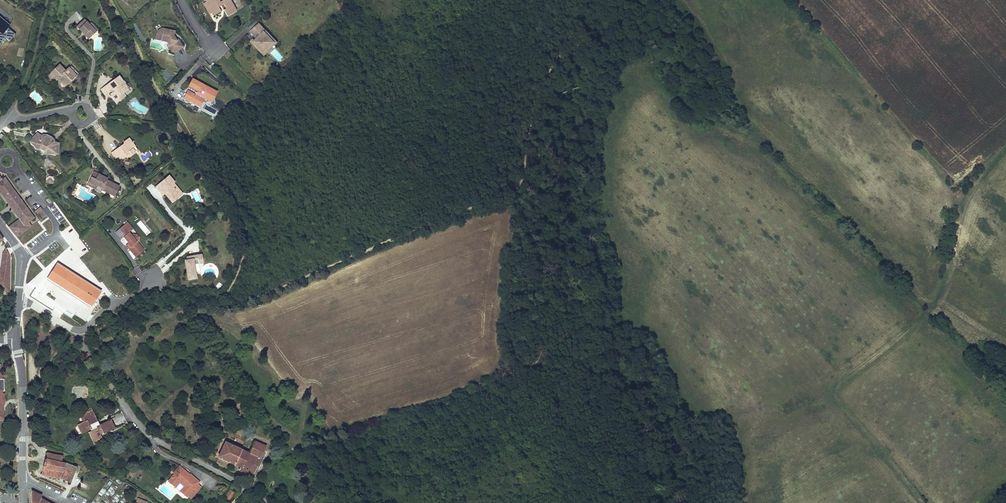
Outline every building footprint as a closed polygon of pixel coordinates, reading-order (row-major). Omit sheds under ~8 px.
[(223,7),(226,11),(223,12),(227,19),(236,14),(228,0),(219,5),(217,0),(214,2),(212,0),(210,0),(205,3),(206,5),(211,12),(213,14),(212,15),(214,18),(220,14),(218,10),(223,7)] [(213,14),(211,12),(206,5),(203,6),(209,17),(212,15),(213,14)] [(11,24),(0,15),(0,44),(6,37),(10,41),(16,33),(8,27),(11,24)] [(83,19),(76,26),(88,38),(95,32),(91,27),(93,25),(90,22),(88,24),(83,19)] [(273,45),(264,35),(265,34),(259,27),(251,34),(257,41),(254,44),(252,42),(251,44),(254,48),(255,46),(263,54),(273,45)] [(176,43),(173,38),(172,38),(172,34),(161,31),(157,33),(156,38),(162,39),(162,42),(166,43),(169,48),(167,49),(170,54),(174,55),(182,50),(178,42),(176,43)] [(265,34),(264,35),(273,45),(263,54),(255,46),(254,48),(263,58),(277,45),(266,34),(265,34)] [(162,39),(156,38),(155,42),(165,44),(167,49),(169,48),(166,43),(162,42),(162,39)] [(77,76),(69,68),(66,71),(60,65),(50,74),(57,81),(58,79),(59,79),(66,86),(77,76)] [(110,79),(100,87),(104,92),(110,88),(112,86),(114,88),(112,90),(110,92),(115,99),(119,97),(117,94),(126,87),(128,90),(131,87),(124,77),(122,79),(117,73),(113,76),(114,77),(111,80),(110,79)] [(57,81),(50,74),(47,77),(54,84),(57,81)] [(212,94),(204,90),(205,89),(195,83),(193,86),(190,85),(188,89),(190,89),(189,91),(196,94),(195,98),(194,99),(187,95),(184,100),(196,107),(198,103),(202,105),(204,101),(211,105),(212,103),(209,101),(212,94)] [(119,97),(128,90),(126,87),(117,94),(119,97)] [(212,103),(217,95),(205,89),(204,90),(212,94),(209,101),(212,103)] [(55,151),(57,142),(51,140),(52,139),(49,136),(46,134),(42,135),(41,136),(36,132),(30,140),(34,143),(34,144),(35,146),(36,147),(37,147),(39,147),(40,146),(45,148),(44,149),(45,151),(46,151),(48,152),(49,152),(50,150),(55,151)] [(115,145),(108,150),(113,157),(116,155),(118,158),(123,155),(126,153),(128,155),(132,152),(130,148),(132,146),(131,143),(131,142),(129,141),(126,137),(122,140),(121,143),(118,145),(115,145)] [(99,190),(112,195),(116,184),(103,178),(98,177),(99,175),(94,173),(92,179),(86,177),(83,184),(93,188),(92,190),(98,192),(99,190)] [(166,173),(153,184),(159,190),(162,188),(163,190),(165,192),(164,193),(170,199),(175,195),(172,192),(175,190),(169,182),(171,180),(172,179),(166,173)] [(9,181),(5,177),(3,179),(0,175),(0,192),(10,205),(20,197),(10,183),(9,183),(8,182),(9,181)] [(180,191),(171,180),(169,182),(175,190),(172,192),(175,195),(180,191)] [(12,209),(23,201),(20,197),(10,205),(12,209)] [(30,222),(29,221),(30,220),(31,221),(35,218),(23,201),(12,209),(20,219),(9,226),(12,229),(14,232),(17,236),(18,237),(30,228),(29,226),(31,224),(30,222)] [(124,229),(118,234),(121,237),(123,235),(128,241),(127,242),(130,245),(128,247),(135,256),(144,249),(137,240),(138,239),(138,236),(136,233),(133,233),(131,234),(129,231),(130,230),(126,226),(129,224),(127,221),(121,226),(124,229)] [(121,226),(115,230),(118,234),(124,229),(121,226)] [(9,296),(10,260),(7,250),(3,254),(1,270),(0,277),(0,290),(9,296)] [(201,253),(186,256),(186,259),(184,259),(188,279),(196,277),(194,263),(203,261),(201,253)] [(101,292),(59,265),(49,279),(91,306),(101,292)] [(110,429),(106,420),(99,423),(95,415),(96,414),(94,411),(94,412),(89,414),(87,412),(80,415),(83,421),(76,425),(80,433),(89,429),(90,431),(86,432),(90,441),(101,436),(100,433),(103,432),(103,433),(110,429)] [(110,418),(106,420),(110,429),(115,427),(110,418)] [(249,452),(226,442),(219,458),(240,467),(237,474),(250,479),(254,472),(249,469),(252,463),(257,465),(260,458),(255,455),(260,443),(254,441),(249,452)] [(265,446),(260,443),(255,455),(260,458),(265,446)] [(41,474),(42,474),(60,480),(66,464),(61,463),(62,458),(46,454),(45,459),(44,459),(42,468),(43,468),(41,474)] [(66,464),(60,480),(67,482),(70,483),(76,466),(67,463),(66,464)] [(187,497),(200,483),(190,473),(188,474),(181,467),(175,473),(176,474),(169,481),(175,487),(180,482),(186,487),(181,492),(187,497)] [(229,489),(224,497),(230,500),(234,492),(229,489)] [(41,499),(42,497),(32,491),(31,495),(31,496),(31,498),(32,502),(46,502),(41,499)]
